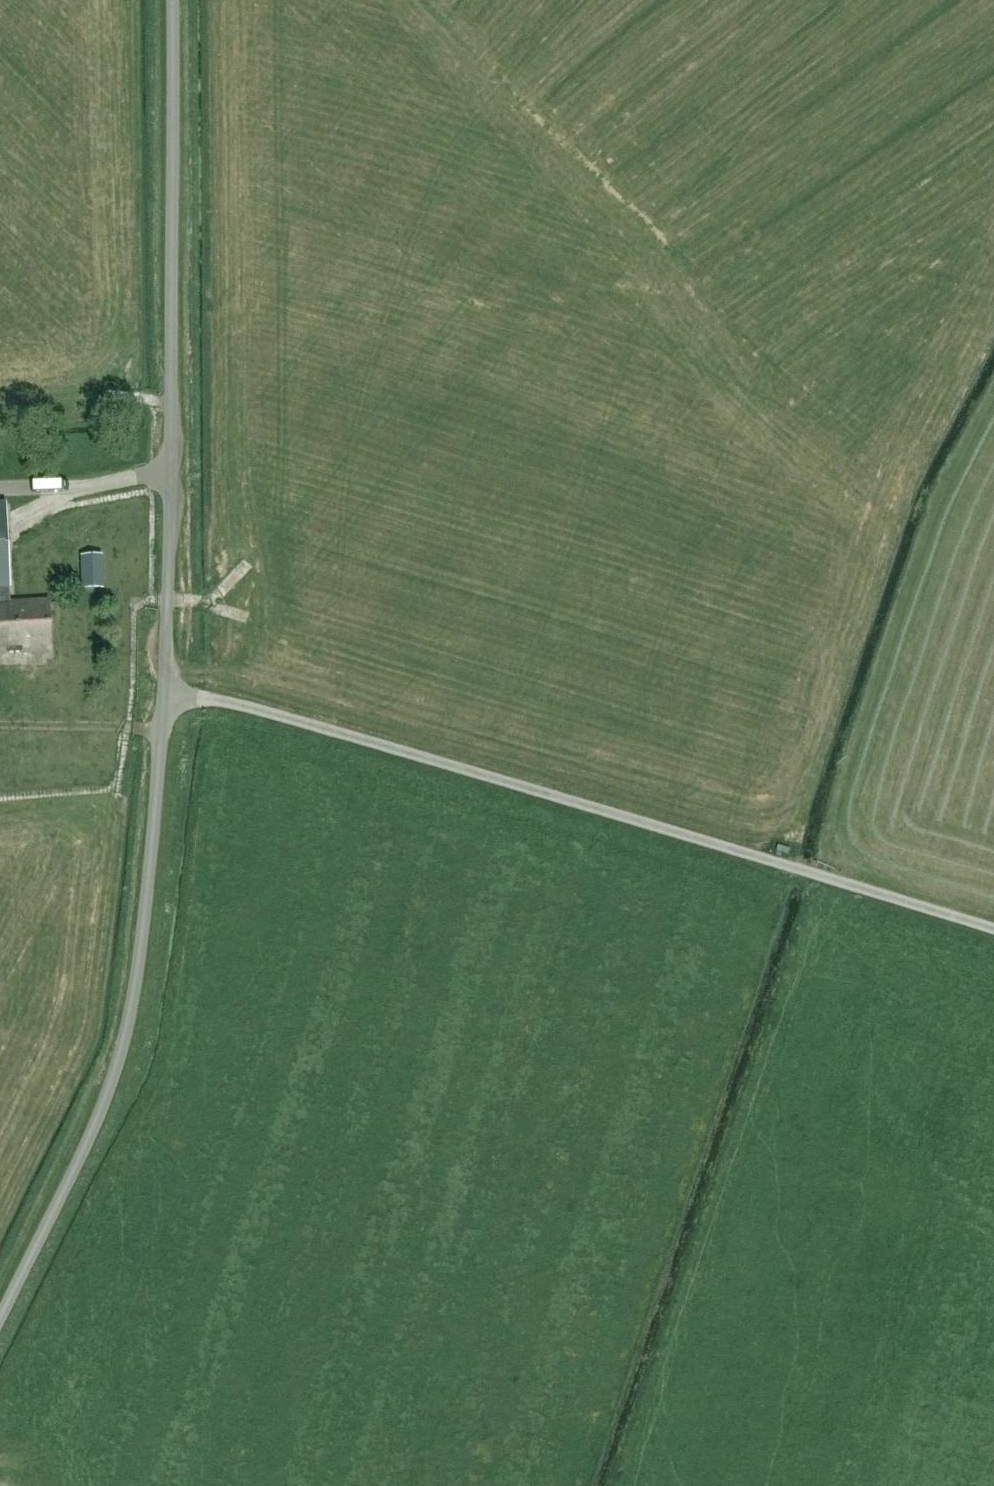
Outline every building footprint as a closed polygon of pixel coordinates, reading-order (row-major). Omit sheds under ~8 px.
[(0,504),(0,653),(50,650),(47,599),(10,601),(9,585),(10,585),(6,503),(0,504)] [(101,587),(100,555),(81,556),(82,588),(101,587)]
